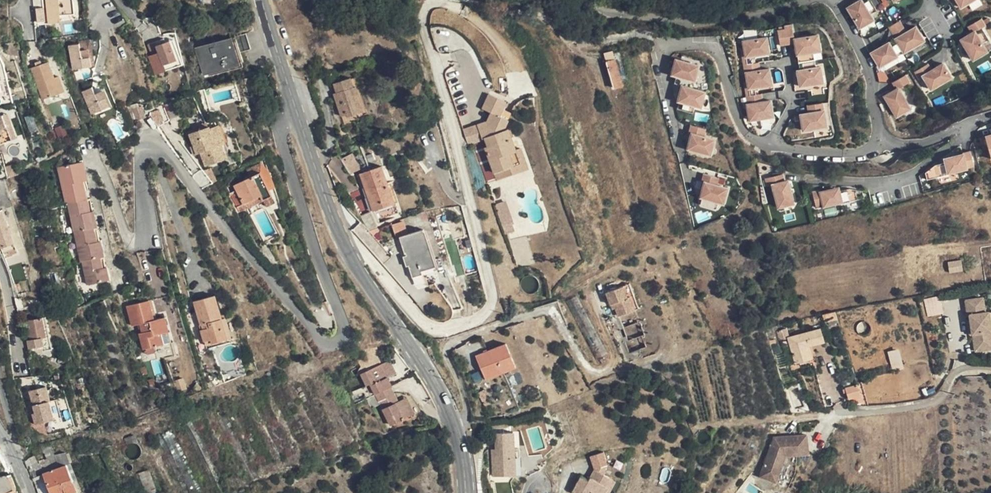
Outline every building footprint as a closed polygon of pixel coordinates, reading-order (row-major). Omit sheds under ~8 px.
[(72,0),(44,0),(47,25),(59,24),(58,16),(73,15),(72,0)] [(878,10),(872,0),(863,0),(861,0),(854,4),(849,7),(848,8),(861,28),(868,23),(866,20),(873,16),(872,14),(878,10)] [(43,7),(35,8),(36,22),(44,21),(43,7)] [(875,20),(873,16),(866,20),(868,23),(869,24),(875,20)] [(987,24),(982,17),(968,25),(972,32),(968,34),(961,38),(971,56),(977,52),(979,55),(987,51),(982,43),(989,38),(983,27),(987,24)] [(901,19),(889,26),(896,38),(904,52),(922,42),(918,35),(921,33),(917,26),(908,31),(900,36),(897,30),(905,26),(901,19)] [(964,28),(968,34),(972,32),(968,25),(964,28)] [(795,38),(793,26),(778,29),(781,45),(796,42),(797,47),(798,53),(799,62),(816,59),(814,51),(818,50),(817,43),(820,42),(819,33),(795,38)] [(897,30),(900,36),(908,31),(905,26),(897,30)] [(249,32),(238,36),(243,52),(254,49),(249,32)] [(918,35),(922,42),(926,39),(922,33),(921,33),(918,35)] [(770,44),(768,35),(745,39),(746,48),(742,49),(744,63),(754,62),(754,57),(753,54),(757,54),(767,52),(766,45),(770,44)] [(238,36),(198,48),(206,74),(246,62),(243,52),(238,36)] [(904,52),(896,38),(887,43),(884,46),(872,53),(876,60),(879,58),(883,65),(904,52)] [(161,65),(159,60),(151,61),(155,72),(180,65),(172,40),(169,41),(175,60),(161,65)] [(154,41),(146,44),(151,61),(159,60),(155,45),(154,41)] [(164,42),(155,45),(159,60),(161,65),(175,60),(169,41),(164,42)] [(82,44),(71,45),(75,70),(92,67),(90,51),(83,52),(82,44)] [(977,52),(971,56),(973,60),(980,57),(979,55),(977,52)] [(683,83),(693,86),(695,78),(692,77),(694,70),(697,71),(700,63),(677,56),(674,66),(673,71),(672,72),(677,73),(675,81),(683,83)] [(875,61),(879,67),(883,65),(879,58),(876,60),(875,61)] [(605,62),(606,64),(609,73),(614,89),(623,86),(615,59),(605,62)] [(800,76),(801,86),(821,82),(820,75),(824,74),(822,65),(817,66),(816,59),(799,62),(801,70),(798,70),(799,71),(800,76)] [(760,61),(754,62),(744,63),(746,71),(747,71),(748,80),(745,81),(747,95),(756,94),(756,89),(755,86),(759,86),(769,84),(768,77),(772,76),(770,67),(762,69),(760,61)] [(48,62),(40,64),(34,66),(29,67),(41,99),(59,93),(53,78),(48,62)] [(602,75),(609,73),(606,64),(600,65),(602,75)] [(916,74),(920,81),(925,78),(929,85),(932,84),(936,90),(953,80),(945,66),(944,67),(939,69),(934,73),(930,66),(916,74)] [(58,77),(53,78),(59,93),(63,91),(58,77)] [(333,93),(342,118),(355,113),(364,111),(356,87),(353,87),(350,78),(333,84),(335,92),(333,93)] [(900,90),(909,85),(905,78),(891,87),(894,93),(886,98),(888,101),(890,105),(898,119),(905,114),(904,111),(910,107),(900,90)] [(679,99),(677,106),(693,111),(695,103),(698,104),(700,97),(703,98),(705,89),(693,86),(683,83),(682,84),(681,89),(678,99),(679,99)] [(929,85),(928,86),(932,93),(936,90),(932,84),(929,85)] [(90,114),(106,107),(101,91),(93,94),(89,95),(86,89),(81,91),(90,114)] [(103,90),(101,91),(106,107),(109,106),(103,90)] [(497,173),(522,165),(518,152),(514,140),(511,131),(511,129),(508,130),(507,127),(511,121),(504,117),(511,102),(495,93),(487,108),(494,113),(498,114),(493,125),(482,128),(486,140),(489,138),(490,142),(492,146),(489,147),(497,173)] [(763,100),(762,93),(756,94),(747,95),(746,95),(750,119),(770,116),(769,109),(772,108),(771,99),(763,100)] [(826,119),(824,103),(807,105),(808,113),(801,114),(801,115),(802,120),(803,130),(823,127),(822,120),(826,119)] [(905,114),(906,115),(913,112),(910,107),(904,111),(905,114)] [(147,115),(155,126),(168,123),(170,122),(165,109),(147,115)] [(358,120),(355,113),(342,118),(344,125),(358,120)] [(498,114),(494,113),(490,121),(467,128),(473,147),(490,142),(489,138),(486,140),(482,128),(493,125),(498,114)] [(8,114),(3,116),(10,134),(12,141),(18,139),(8,114)] [(10,134),(3,116),(0,117),(0,142),(2,141),(0,137),(10,134)] [(706,127),(690,123),(688,130),(689,131),(691,131),(690,137),(687,147),(706,152),(708,145),(712,146),(714,138),(704,135),(706,127)] [(209,127),(190,133),(196,153),(201,151),(207,166),(226,159),(221,144),(227,142),(221,125),(218,126),(217,125),(209,128),(209,127)] [(0,137),(2,141),(0,142),(0,146),(12,141),(10,134),(0,137)] [(524,150),(518,152),(522,165),(497,173),(499,181),(531,170),(524,150)] [(345,156),(351,172),(361,169),(354,153),(345,156)] [(946,165),(936,167),(925,175),(927,182),(949,177),(949,176),(974,170),(971,154),(963,156),(964,157),(949,160),(950,164),(946,165)] [(63,204),(65,204),(84,199),(83,194),(85,193),(83,181),(85,181),(80,163),(55,169),(63,204)] [(382,167),(369,171),(359,174),(372,211),(395,204),(382,167)] [(260,172),(235,185),(239,193),(247,207),(265,198),(272,195),(260,172)] [(715,184),(717,176),(702,172),(700,180),(703,181),(701,187),(699,196),(701,197),(699,203),(700,204),(713,208),(715,207),(717,201),(718,202),(720,194),(724,195),(726,187),(715,184)] [(782,173),(764,178),(766,186),(771,184),(776,204),(783,202),(784,206),(792,204),(789,188),(787,183),(787,180),(784,181),(782,173)] [(861,192),(848,190),(839,192),(835,193),(834,189),(819,192),(819,190),(811,192),(815,208),(822,206),(823,207),(841,203),(841,204),(863,199),(861,192)] [(247,207),(239,193),(234,196),(242,212),(266,200),(265,198),(247,207)] [(272,195),(265,198),(266,200),(268,204),(275,201),(272,195)] [(84,199),(65,204),(72,235),(94,229),(96,229),(93,213),(90,213),(88,202),(85,202),(84,199)] [(506,202),(496,205),(504,234),(512,232),(510,227),(512,226),(506,202)] [(14,243),(2,209),(0,210),(0,246),(1,248),(14,243)] [(361,217),(367,228),(375,226),(370,212),(361,217)] [(79,263),(80,263),(101,258),(103,257),(100,242),(98,242),(94,229),(72,235),(79,263)] [(420,270),(434,265),(423,230),(399,237),(406,256),(402,257),(406,266),(408,266),(412,277),(421,274),(420,270)] [(16,249),(14,243),(1,248),(3,254),(16,249)] [(104,269),(101,258),(80,263),(86,286),(109,281),(106,268),(104,269)] [(629,283),(621,286),(626,297),(629,296),(635,309),(639,308),(629,283)] [(613,303),(616,309),(619,316),(635,309),(629,296),(626,297),(621,286),(605,293),(609,304),(613,303)] [(204,341),(205,341),(206,345),(231,338),(225,318),(221,318),(214,295),(193,301),(202,330),(200,331),(204,341)] [(925,298),(929,316),(945,313),(941,295),(925,298)] [(322,297),(310,301),(315,315),(327,311),(322,297)] [(142,349),(170,342),(164,317),(153,320),(148,301),(127,306),(132,326),(140,324),(142,332),(138,333),(142,349)] [(45,338),(41,318),(26,321),(30,341),(45,338)] [(644,320),(639,322),(645,334),(642,336),(647,347),(654,344),(644,320)] [(629,354),(647,347),(642,336),(645,334),(639,322),(624,328),(627,336),(628,341),(625,343),(629,354)] [(787,338),(795,364),(811,360),(808,346),(824,342),(820,328),(803,333),(787,338)] [(30,341),(27,341),(30,355),(48,351),(45,338),(30,341)] [(477,358),(486,377),(502,370),(504,372),(517,366),(506,343),(477,358)] [(894,368),(904,366),(900,348),(889,351),(894,368)] [(387,366),(383,367),(389,382),(393,380),(387,366)] [(385,383),(389,382),(383,367),(360,377),(365,388),(370,387),(378,405),(394,398),(390,390),(388,391),(385,383)] [(488,381),(504,372),(502,370),(486,377),(488,381)] [(848,399),(860,396),(857,384),(845,388),(848,399)] [(30,390),(33,404),(36,414),(32,415),(35,425),(54,420),(49,402),(51,401),(47,386),(30,390)] [(395,407),(397,406),(394,398),(378,405),(387,429),(410,419),(405,409),(397,412),(395,407)] [(407,402),(397,406),(395,407),(397,412),(405,409),(410,419),(413,418),(407,402)] [(166,431),(153,437),(180,492),(196,492),(166,431)] [(518,475),(516,431),(493,432),(495,476),(518,475)] [(780,474),(785,456),(807,454),(805,435),(780,437),(781,440),(776,440),(775,438),(773,438),(764,469),(780,474)] [(45,459),(37,462),(38,463),(39,462),(41,461),(43,462),(44,464),(45,466),(44,468),(43,469),(42,470),(42,473),(59,466),(50,443),(41,445),(45,459)] [(612,490),(608,488),(613,480),(607,476),(613,467),(607,453),(594,458),(599,471),(592,482),(584,478),(575,492),(576,492),(610,492),(612,490)] [(38,463),(37,462),(34,456),(28,457),(24,463),(31,479),(43,474),(42,473),(42,470),(39,469),(37,467),(37,465),(38,463)] [(59,466),(42,473),(43,474),(50,492),(69,492),(76,490),(65,464),(59,466)] [(777,482),(780,474),(764,469),(761,478),(777,482)] [(16,489),(10,474),(0,476),(0,492),(5,492),(16,489)] [(619,484),(613,480),(608,488),(612,490),(610,492),(614,492),(619,484)]
